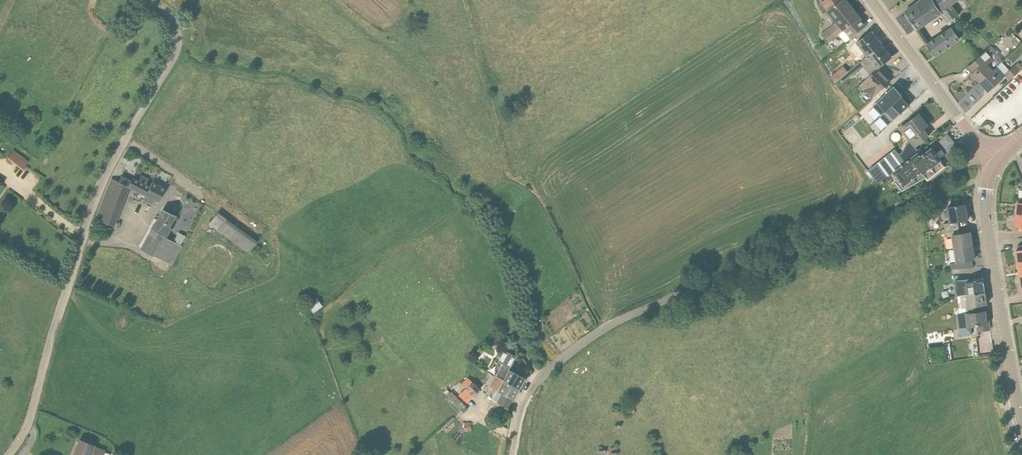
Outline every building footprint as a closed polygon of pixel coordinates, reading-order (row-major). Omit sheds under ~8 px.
[(836,22),(840,27),(843,31),(845,30),(860,18),(845,0),(841,0),(836,4),(827,11),(836,22)] [(911,21),(942,0),(921,0),(905,12),(911,21)] [(911,21),(916,29),(941,12),(941,11),(953,3),(958,0),(942,0),(911,21)] [(948,22),(959,14),(953,3),(941,11),(941,12),(948,22)] [(843,31),(840,34),(846,41),(850,37),(850,38),(866,26),(860,18),(845,30),(843,31)] [(840,27),(833,33),(829,28),(822,33),(829,42),(836,37),(840,34),(843,31),(840,27)] [(953,28),(927,45),(934,56),(960,39),(953,28)] [(856,43),(866,57),(867,57),(882,45),(870,31),(856,43)] [(892,57),(882,45),(867,57),(866,57),(860,61),(864,65),(870,74),(878,68),(892,57)] [(979,82),(994,69),(1003,61),(998,56),(1000,55),(991,45),(969,65),(975,71),(972,73),(979,82)] [(1018,62),(1005,74),(1010,80),(1021,70),(1020,68),(1021,66),(1018,62)] [(843,65),(830,76),(835,83),(848,72),(843,65)] [(854,73),(859,69),(857,65),(851,69),(854,73)] [(859,85),(873,99),(891,82),(878,68),(870,74),(859,85)] [(1003,78),(994,69),(979,82),(988,92),(1003,78)] [(902,97),(904,95),(895,86),(872,106),(880,116),(902,97)] [(887,126),(911,106),(902,97),(880,116),(878,117),(887,126)] [(900,129),(915,147),(929,136),(923,129),(928,125),(919,114),(900,129)] [(904,162),(888,174),(901,190),(905,187),(903,185),(922,172),(926,177),(943,163),(940,160),(931,147),(930,148),(927,145),(904,162)] [(29,162),(12,150),(7,158),(24,170),(24,169),(24,168),(28,163),(29,162)] [(894,150),(868,170),(878,182),(888,174),(904,162),(894,150)] [(100,208),(96,219),(113,226),(116,216),(129,187),(146,195),(143,201),(152,205),(154,200),(159,203),(166,188),(153,182),(151,186),(133,178),(131,181),(121,176),(119,182),(112,179),(103,202),(100,208)] [(947,207),(950,222),(944,224),(944,229),(959,227),(958,221),(968,219),(965,204),(947,207)] [(175,216),(172,214),(163,209),(141,249),(171,266),(182,246),(181,246),(184,239),(177,235),(173,242),(163,236),(175,216)] [(257,242),(225,218),(214,234),(219,238),(222,234),(249,253),(257,242)] [(951,235),(953,248),(972,245),(970,232),(960,233),(959,227),(944,229),(946,236),(951,235)] [(953,248),(956,262),(950,263),(951,268),(966,267),(965,261),(975,259),(972,245),(953,248)] [(955,281),(957,295),(967,294),(985,292),(985,291),(984,283),(984,282),(983,278),(983,277),(973,278),(955,281)] [(987,304),(985,292),(967,294),(957,295),(960,313),(957,313),(957,314),(981,311),(980,305),(987,304),(986,304),(987,304)] [(315,297),(306,303),(305,304),(312,314),(322,306),(315,297)] [(981,311),(957,314),(959,328),(960,328),(961,335),(972,334),(971,327),(977,326),(977,331),(990,329),(989,323),(987,323),(985,311),(981,311)] [(502,363),(495,376),(519,389),(524,378),(516,373),(508,369),(515,357),(504,350),(498,361),(502,363)] [(508,408),(512,399),(513,399),(519,389),(495,376),(490,387),(497,391),(492,400),(508,408)] [(467,402),(479,389),(468,378),(462,384),(466,388),(460,395),(467,402)] [(464,405),(451,392),(447,396),(459,409),(464,405)] [(89,444),(80,440),(73,454),(102,454),(104,451),(94,447),(94,446),(89,444)]
